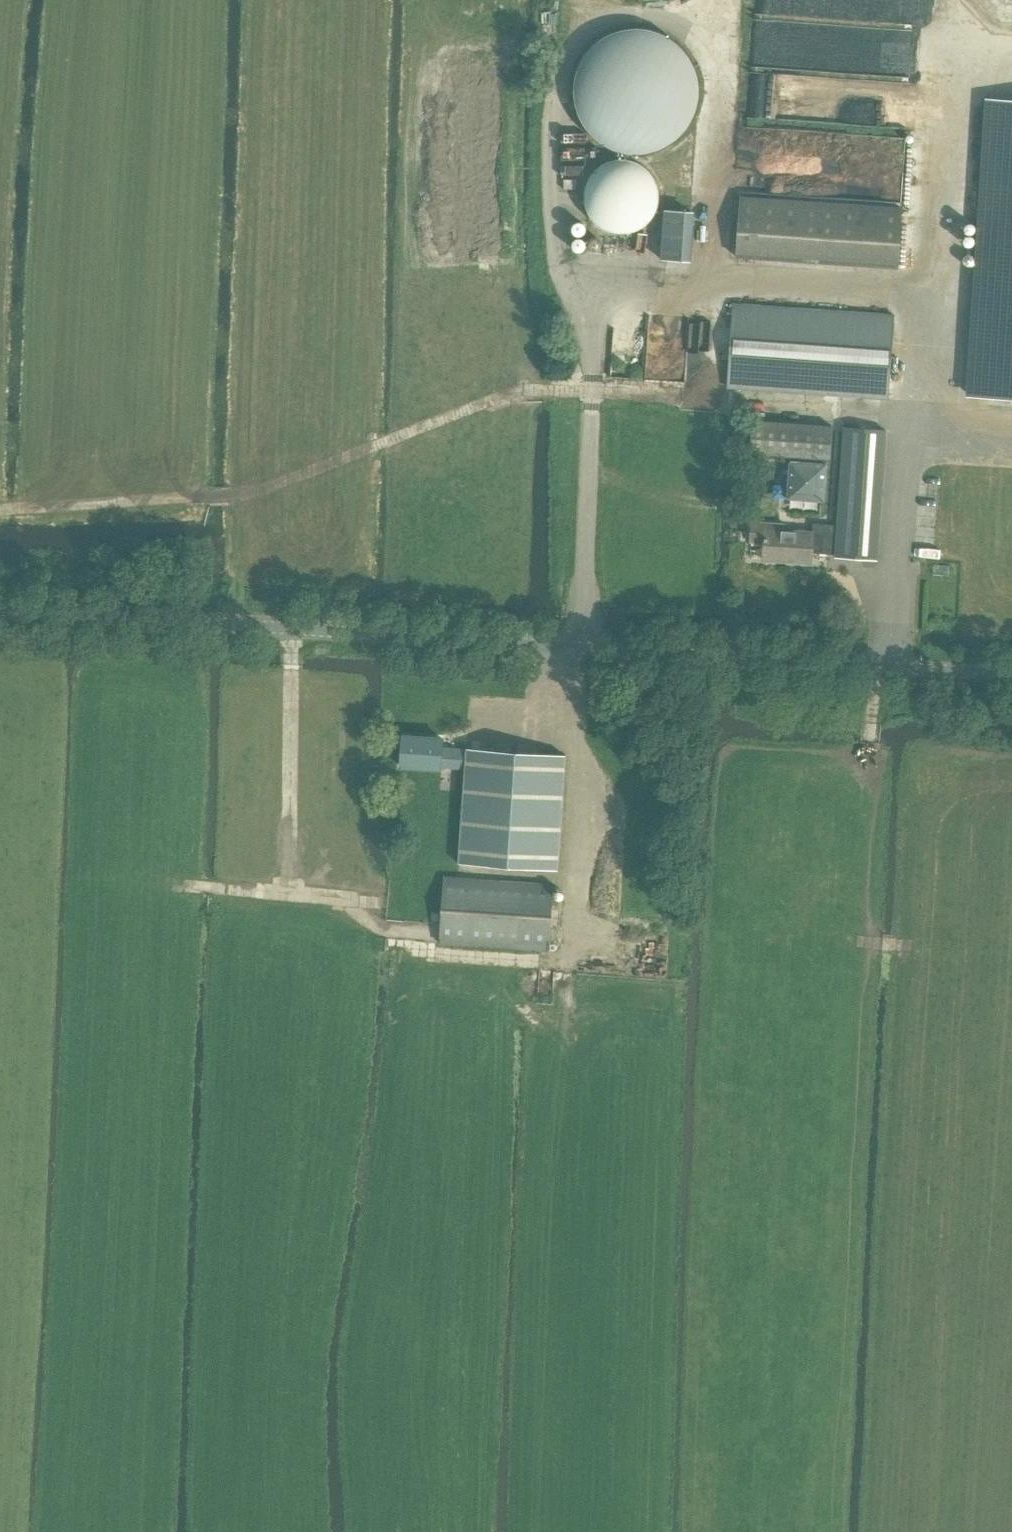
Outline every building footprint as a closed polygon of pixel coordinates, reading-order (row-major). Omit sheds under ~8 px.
[(578,69),(576,74),(575,79),(574,85),(574,91),(574,96),(575,102),(576,107),(578,112),(580,117),(583,122),(586,127),(589,131),(593,136),(597,139),(601,143),(606,146),(611,148),(616,150),(621,152),(627,153),(632,154),(638,154),(643,154),(649,153),(654,152),(660,150),(665,148),(670,146),(674,143),(679,139),(683,136),(687,131),(690,127),(693,122),(695,117),(698,112),(699,107),(700,102),(701,96),(701,91),(701,85),(700,79),(699,74),(698,69),(695,64),(693,59),(690,54),(687,50),(683,45),(679,42),(674,38),(670,35),(665,33),(660,31),(654,29),(649,28),(643,27),(638,27),(632,27),(627,28),(621,29),(616,31),(611,33),(606,35),(601,38),(597,42),(593,45),(589,50),(586,54),(583,59),(580,64),(578,69)] [(990,100),(970,396),(1011,399),(1011,101),(990,100)] [(656,180),(654,177),(653,175),(651,172),(648,170),(646,168),(644,166),(641,164),(638,162),(635,161),(632,160),(629,159),(625,159),(622,159),(619,159),(616,159),(613,160),(609,161),(606,162),(604,164),(601,166),(598,167),(596,170),(594,172),(592,175),(590,177),(588,180),(587,183),(586,186),(585,190),(585,193),(585,196),(585,199),(586,202),(586,206),(587,209),(588,212),(590,215),(592,217),(594,220),(596,222),(598,225),(601,226),(604,228),(606,230),(609,231),(613,232),(616,233),(619,233),(622,233),(625,233),(629,233),(632,232),(635,231),(638,230),(641,228),(644,227),(646,225),(648,222),(651,220),(653,217),(654,215),(656,212),(657,209),(658,206),(659,202),(659,199),(659,196),(659,193),(659,190),(658,186),(657,183),(656,180)] [(737,257),(897,268),(901,208),(741,197),(737,257)] [(733,304),(728,387),(888,398),(894,315),(733,304)] [(788,498),(824,501),(827,458),(831,458),(833,426),(753,420),(750,453),(791,456),(788,498)] [(886,430),(845,428),(842,473),(832,473),(829,526),(814,525),(813,533),(784,531),(784,525),(752,523),(751,542),(765,543),(763,559),(811,563),(812,553),(836,554),(835,557),(876,560),(886,430)] [(443,739),(403,736),(401,766),(441,769),(441,767),(465,768),(459,864),(558,871),(566,755),(467,748),(465,750),(442,748),(443,739)] [(441,943),(548,950),(553,884),(445,877),(441,943)]
